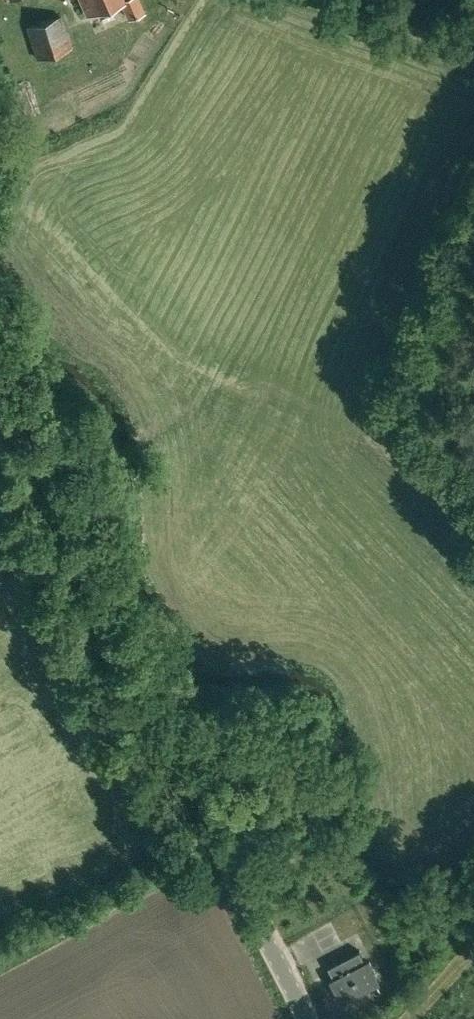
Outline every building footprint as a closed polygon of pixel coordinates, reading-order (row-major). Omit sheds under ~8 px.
[(86,18),(122,3),(129,19),(145,12),(140,0),(78,0),(86,18)] [(27,27),(38,59),(73,47),(62,15),(27,27)] [(379,980),(369,961),(368,962),(368,961),(366,962),(360,950),(329,967),(334,978),(333,979),(333,980),(332,980),(342,999),(343,999),(344,1000),(379,982),(378,981),(379,980)]
